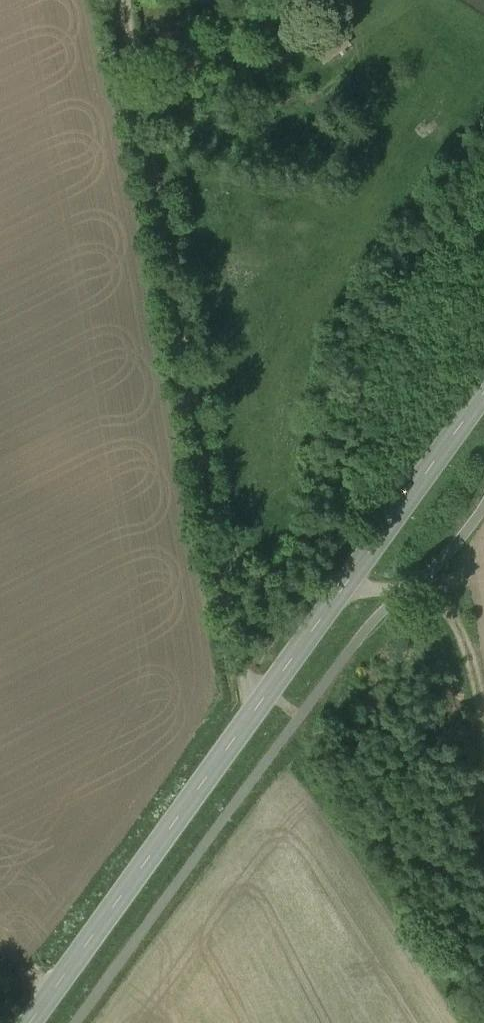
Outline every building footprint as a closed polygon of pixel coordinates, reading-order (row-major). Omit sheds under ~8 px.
[(339,32),(311,51),(324,68),(351,49),(339,32)]
